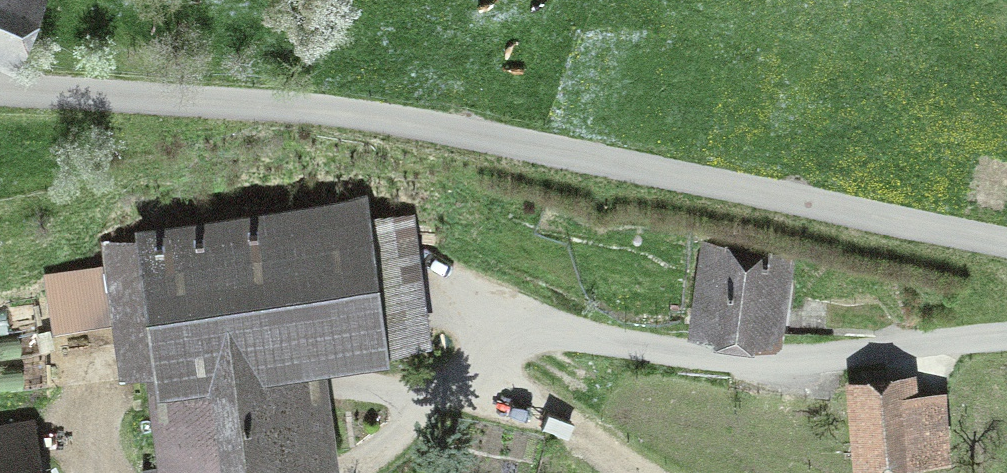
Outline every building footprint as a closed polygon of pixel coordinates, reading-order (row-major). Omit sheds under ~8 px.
[(26,0),(0,0),(0,50),(9,54),(32,3),(26,0)] [(371,351),(369,332),(422,325),(409,220),(355,227),(354,213),(109,244),(126,382),(172,376),(182,452),(307,436),(298,360),(371,351)] [(711,248),(703,317),(763,324),(771,255),(711,248)] [(900,391),(860,395),(864,440),(904,436),(900,391)] [(33,418),(0,424),(0,472),(42,472),(33,418)]
